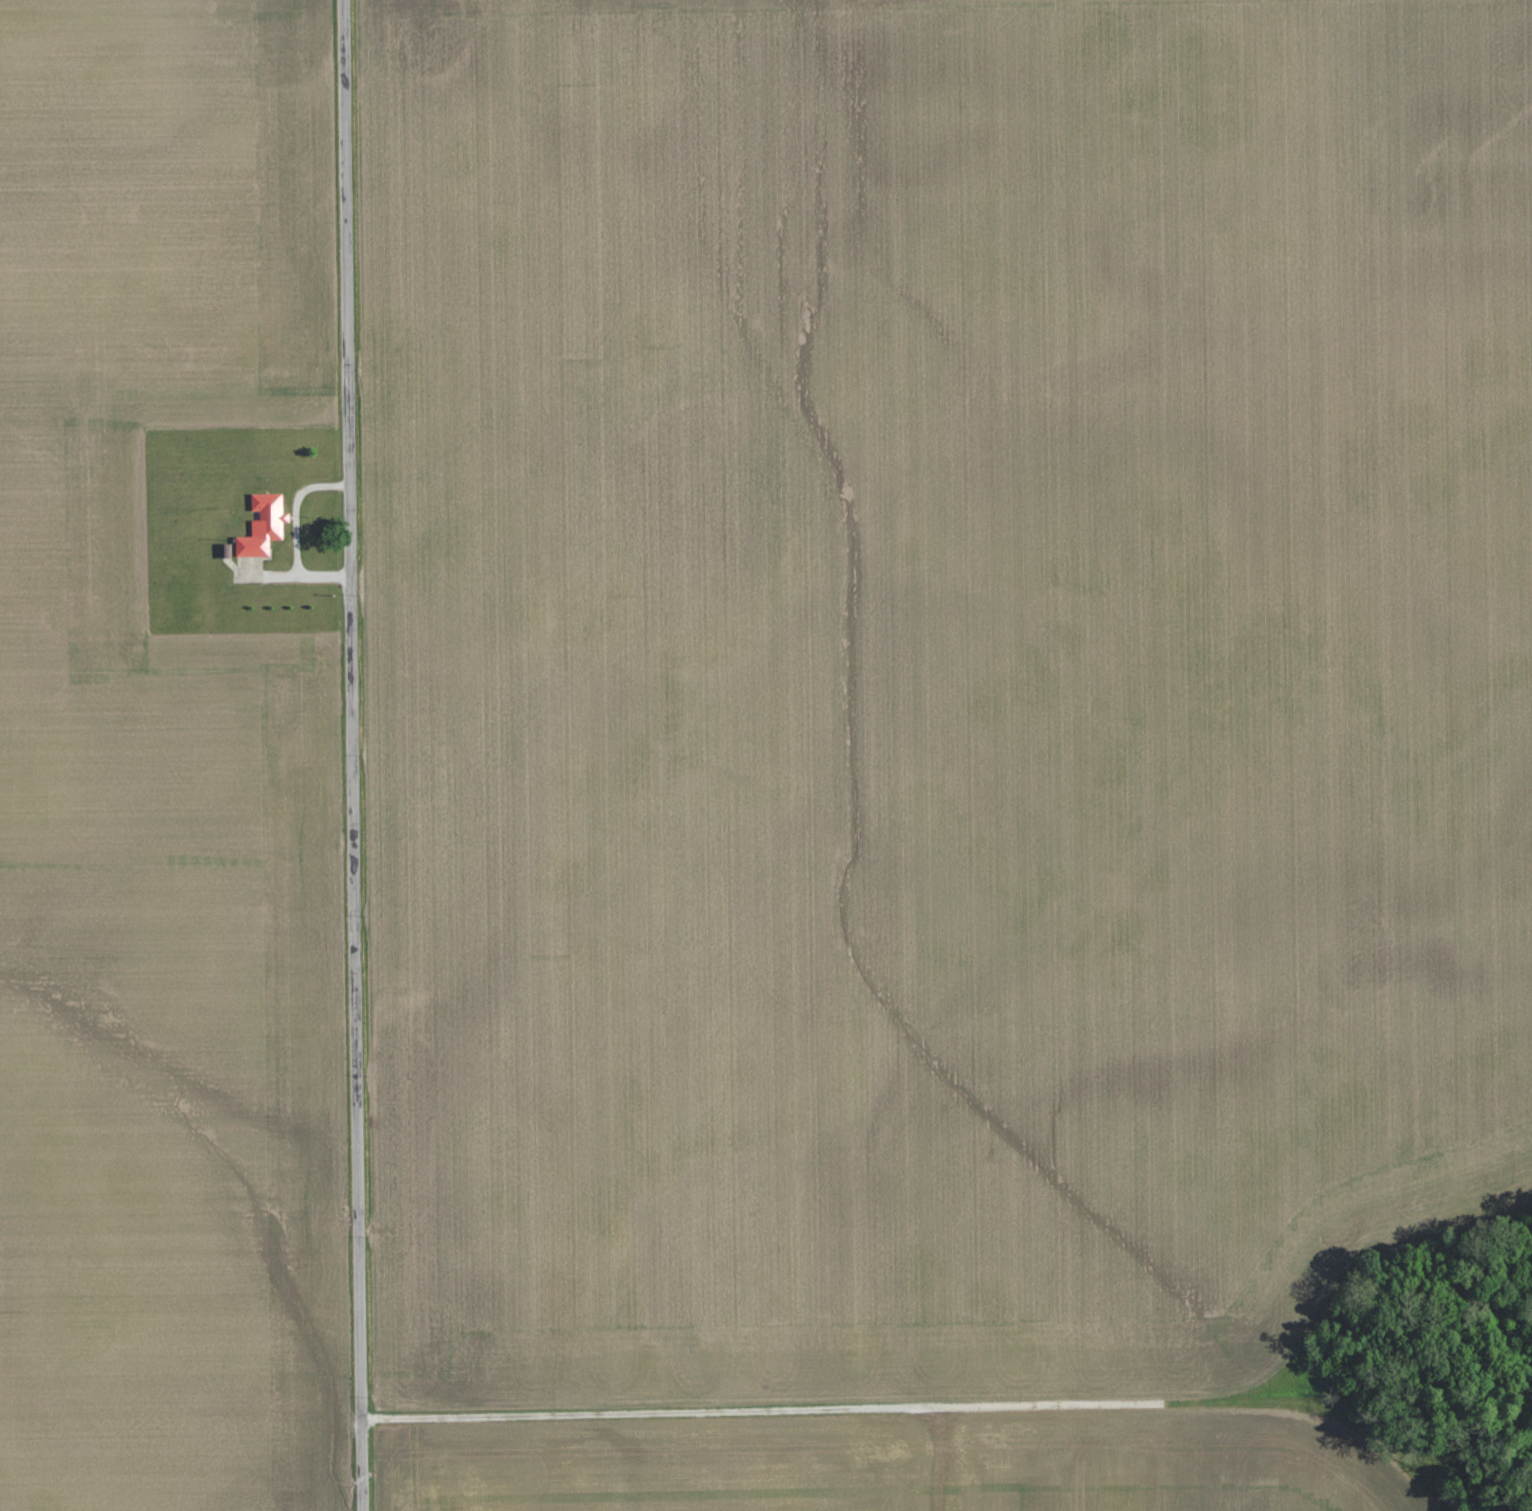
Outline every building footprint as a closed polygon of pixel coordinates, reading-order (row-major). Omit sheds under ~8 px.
[(281,494),(251,494),(251,538),(234,537),(234,557),(267,557),(268,540),(282,540),(282,522),(287,522),(287,514),(281,514),(281,494)]
